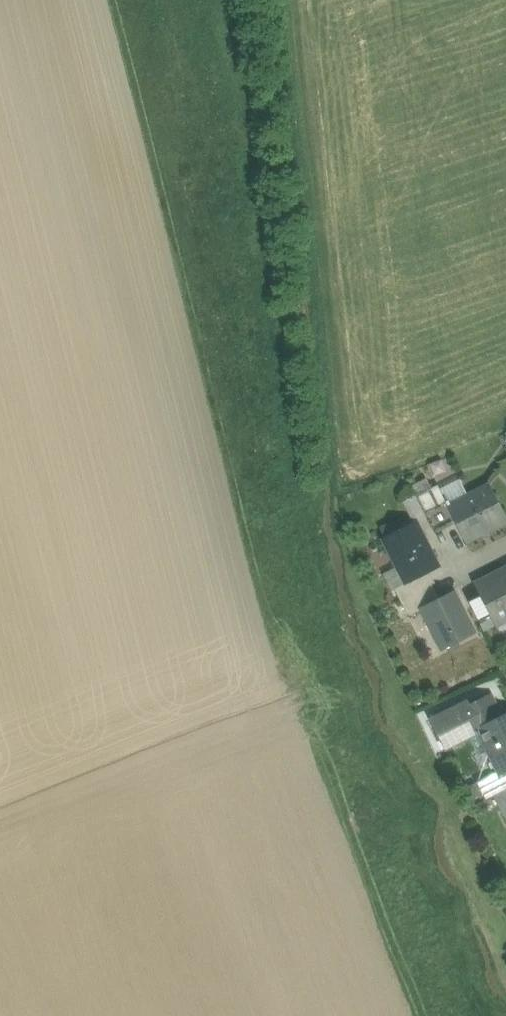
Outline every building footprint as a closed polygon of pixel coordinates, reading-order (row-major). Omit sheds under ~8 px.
[(442,461),(429,466),(433,476),(446,471),(442,461)] [(425,479),(411,486),(416,496),(430,489),(425,479)] [(459,479),(440,489),(447,503),(466,494),(459,479)] [(447,505),(454,518),(466,543),(505,522),(505,519),(488,484),(448,504),(447,505)] [(440,489),(438,485),(430,489),(416,496),(426,517),(432,529),(454,518),(447,505),(448,504),(447,503),(440,489)] [(416,496),(406,501),(416,522),(426,517),(416,496)] [(396,522),(380,530),(384,538),(400,530),(396,522)] [(384,538),(383,539),(406,584),(429,572),(439,567),(438,566),(416,522),(400,530),(384,538)] [(476,585),(482,595),(493,618),(505,611),(505,570),(476,585)] [(429,572),(406,584),(394,589),(400,600),(431,584),(435,582),(429,572)] [(431,584),(400,600),(409,617),(424,609),(423,608),(439,600),(431,584)] [(439,600),(423,608),(424,609),(443,648),(472,633),(452,594),(439,600)] [(493,618),(482,595),(469,601),(481,625),(493,619),(493,618)] [(489,695),(469,706),(480,729),(479,730),(478,729),(474,731),(474,730),(471,731),(472,732),(470,733),(471,736),(470,736),(480,754),(489,750),(499,771),(500,772),(505,769),(505,716),(501,718),(489,695)] [(466,702),(431,720),(446,748),(470,736),(471,736),(470,733),(472,732),(471,731),(474,730),(474,731),(478,729),(479,730),(480,729),(469,706),(468,706),(466,702)] [(500,772),(499,771),(475,783),(485,802),(494,797),(494,796),(505,790),(505,769),(500,772)] [(494,797),(505,820),(505,790),(494,797)]
